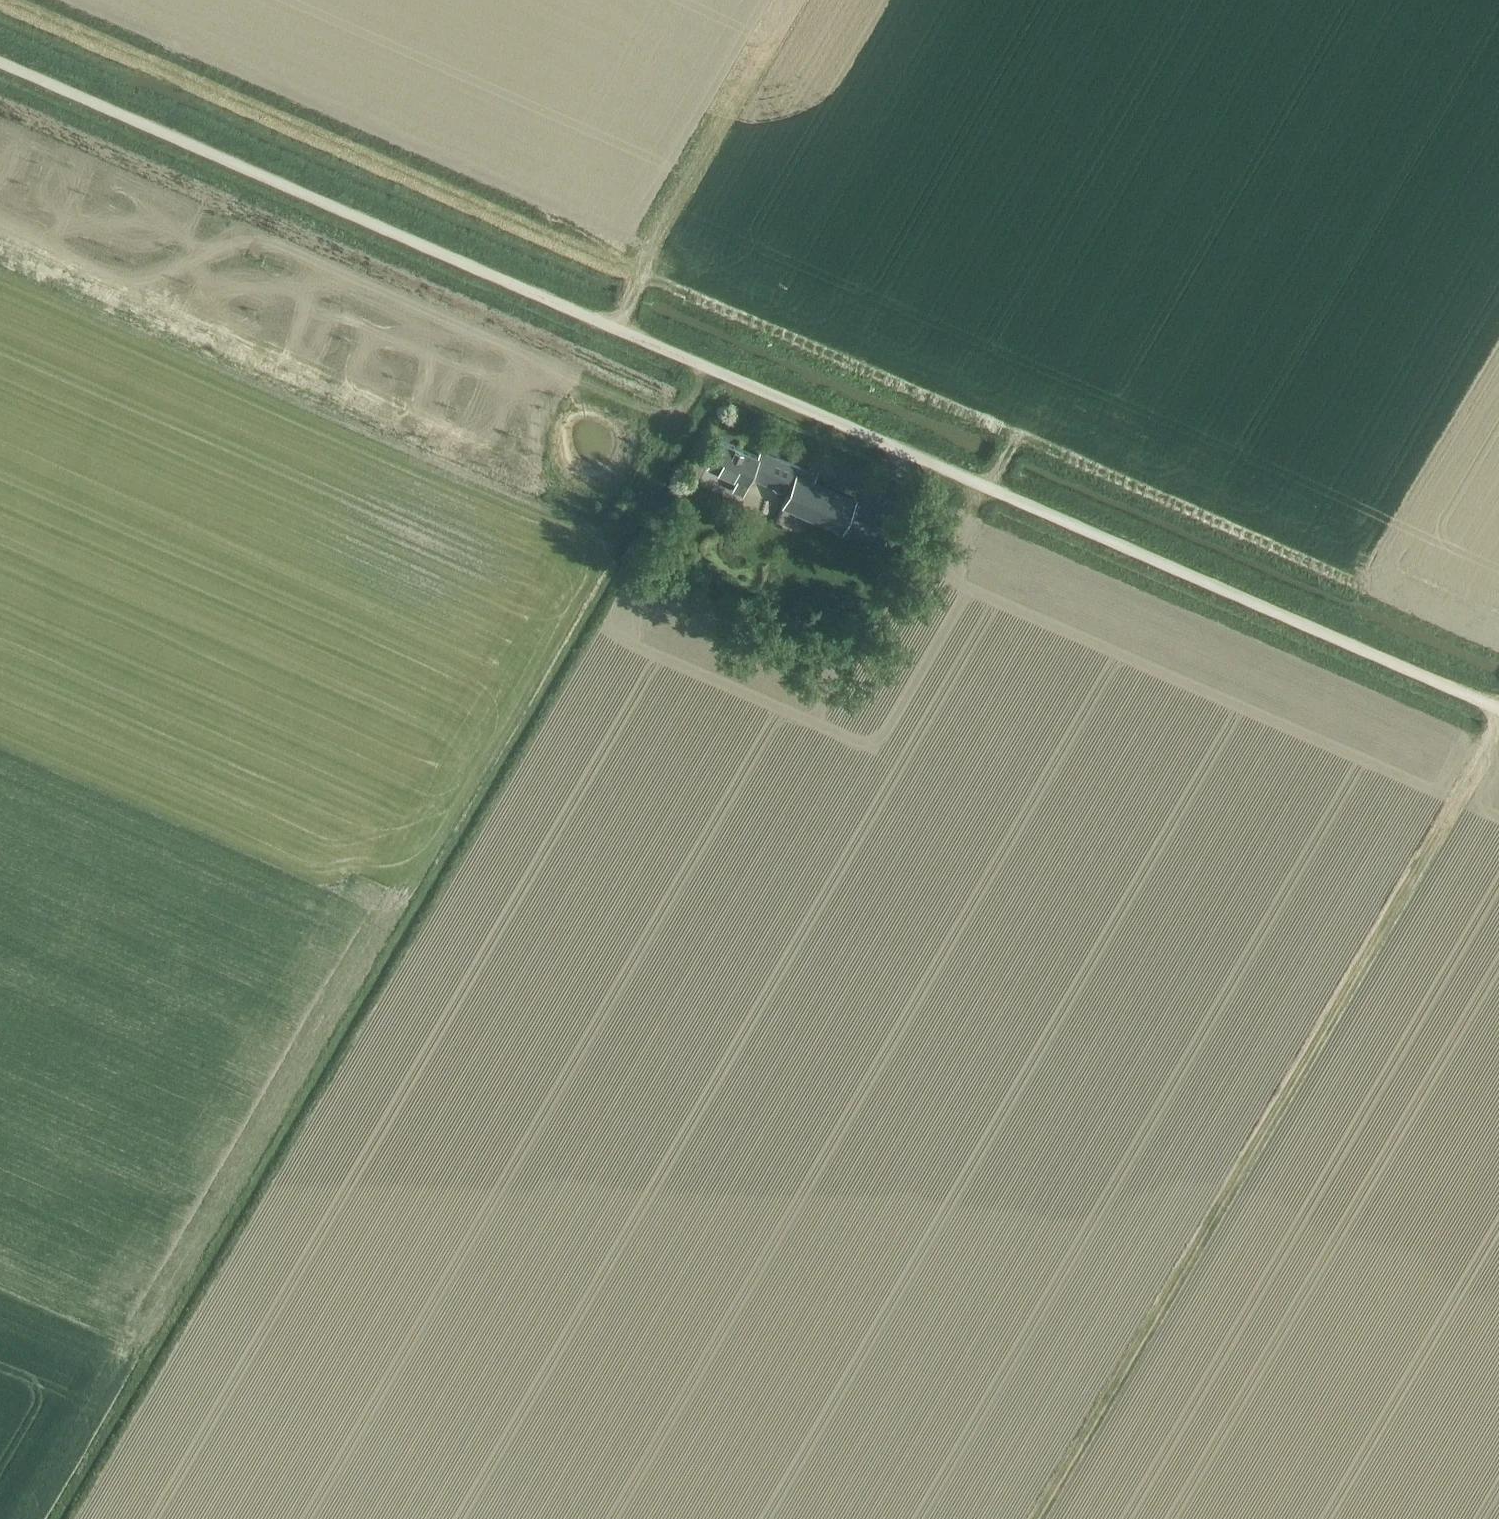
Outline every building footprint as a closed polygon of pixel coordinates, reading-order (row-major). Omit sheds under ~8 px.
[(852,537),(866,506),(812,482),(814,476),(760,452),(758,458),(719,441),(707,466),(738,480),(733,491),(742,495),(750,477),(788,494),(774,526),(828,549),(836,530),(852,537)] [(842,642),(851,627),(841,621),(832,636),(842,642)]
